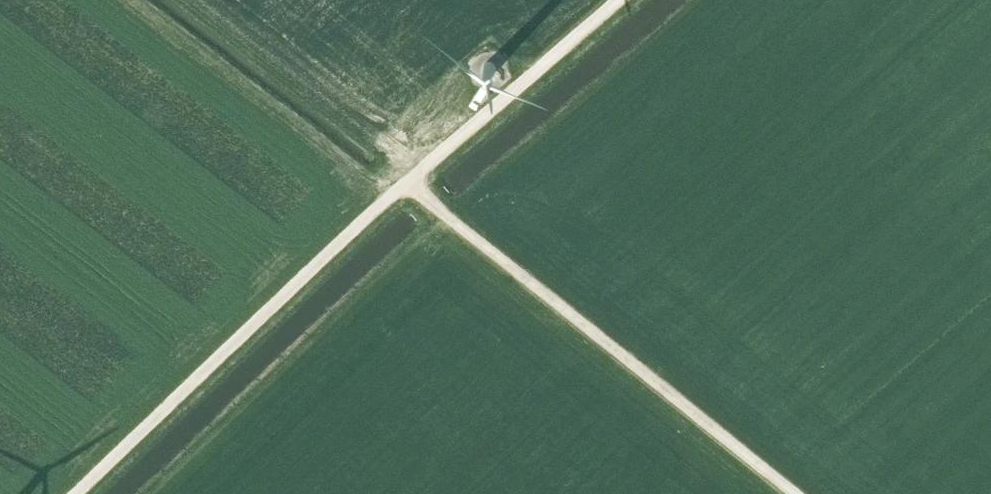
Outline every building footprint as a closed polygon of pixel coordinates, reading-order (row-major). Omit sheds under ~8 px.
[(496,70),(496,69),(496,68),(496,66),(495,65),(494,63),(493,62),(492,62),(490,61),(489,61),(487,61),(485,61),(484,62),(483,63),(482,64),(481,66),(481,67),(480,69),(480,70),(481,71),(481,73),(482,74),(484,75),(485,76),(486,76),(488,77),(490,76),(491,76),(492,75),(494,74),(495,73),(496,72),(496,70)]
